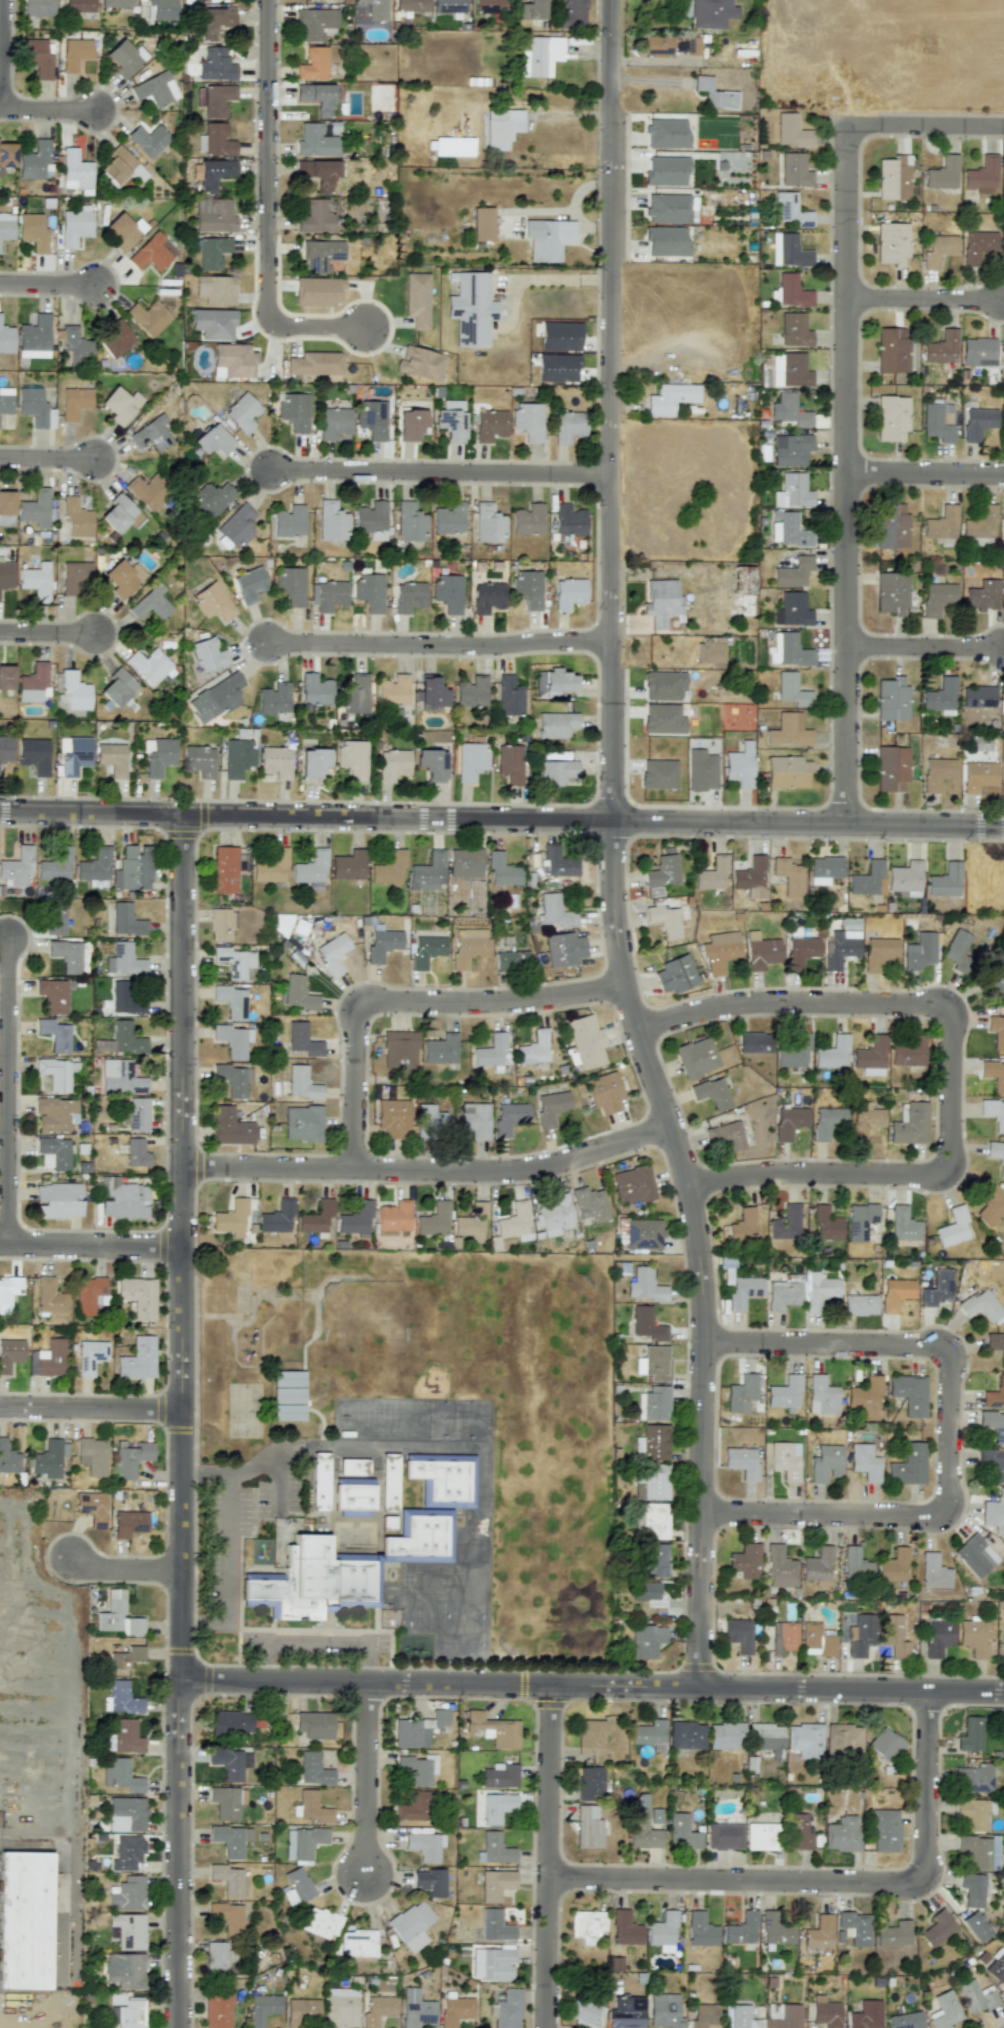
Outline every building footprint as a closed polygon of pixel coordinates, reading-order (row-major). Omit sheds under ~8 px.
[(22,16),(53,16),(53,0),(22,0),(22,16)] [(65,12),(94,12),(94,0),(65,0),(65,12)] [(146,20),(176,20),(176,0),(146,0),(146,20)] [(387,0),(354,0),(354,6),(361,6),(361,12),(368,12),(368,20),(387,21),(387,0)] [(395,11),(428,11),(428,0),(395,0),(395,11)] [(432,12),(465,13),(465,0),(432,0),(432,12)] [(474,13),(503,12),(502,0),(474,0),(474,13)] [(545,0),(527,0),(527,3),(513,3),(512,18),(544,19),(545,0)] [(564,10),(558,10),(558,27),(585,27),(585,0),(564,0),(564,10)] [(724,29),(725,18),(737,19),(738,6),(731,5),(731,0),(691,0),(690,27),(724,29)] [(235,7),(199,8),(199,42),(215,41),(215,29),(236,29),(235,7)] [(322,42),(322,27),(337,27),(337,9),(297,8),(296,41),(322,42)] [(562,37),(520,36),(520,76),(551,77),(551,61),(562,61),(562,37)] [(643,55),(672,56),(673,37),(643,36),(643,55)] [(138,45),(133,50),(121,37),(104,54),(116,67),(112,70),(122,80),(148,56),(138,45)] [(700,37),(675,37),(674,50),(685,51),(685,55),(700,55),(700,37)] [(76,73),(77,59),(91,59),(92,39),(62,39),(62,73),(76,73)] [(51,40),(23,40),(23,65),(35,65),(35,79),(50,80),(51,40)] [(236,64),(227,64),(227,47),(204,46),(203,61),(198,61),(198,79),(236,79),(236,64)] [(296,64),(295,79),(327,79),(328,47),(306,46),(306,64),(296,64)] [(143,97),(148,111),(179,98),(167,70),(128,86),(134,101),(143,97)] [(711,76),(694,75),(693,91),(706,92),(705,108),(736,109),(737,92),(711,91),(711,76)] [(332,84),(295,85),(295,101),(316,100),(317,118),(333,118),(332,84)] [(236,85),(203,85),(203,105),(204,105),(204,117),(225,117),(226,100),(235,100),(236,85)] [(486,150),(507,150),(508,140),(512,140),(512,132),(522,132),(523,110),(487,109),(486,150)] [(797,113),(778,112),(778,145),(812,146),(813,130),(797,130),(797,113)] [(646,148),(688,148),(689,132),(684,132),(685,120),(646,119),(646,148)] [(236,140),(226,140),(226,123),(204,122),(204,135),(197,135),(196,151),(205,151),(205,155),(235,155),(236,140)] [(295,155),(336,156),(337,137),(322,136),(322,123),(300,122),(300,140),(296,140),(295,155)] [(150,159),(170,138),(156,125),(146,135),(136,125),(126,136),(150,159)] [(473,138),(434,137),(434,155),(473,156),(473,138)] [(17,152),(18,178),(49,177),(48,138),(32,139),(33,152),(17,152)] [(1,175),(1,167),(14,167),(14,143),(0,143),(0,175),(1,175)] [(117,189),(138,165),(117,146),(96,169),(117,189)] [(62,188),(91,188),(91,161),(77,162),(76,147),(61,147),(62,188)] [(812,186),(813,171),(805,171),(805,153),(781,152),(781,185),(812,186)] [(964,169),(964,189),(975,189),(975,193),(998,193),(998,153),(981,154),(981,169),(964,169)] [(925,168),(924,187),(957,188),(958,154),(942,154),(942,169),(925,168)] [(878,199),(910,199),(909,155),(893,155),(893,159),(877,159),(878,199)] [(645,185),(684,186),(684,174),(688,174),(689,157),(646,156),(645,185)] [(236,160),(199,160),(199,193),(214,193),(214,177),(235,177),(236,160)] [(296,176),(317,177),(317,194),(332,194),(332,177),(339,177),(339,160),(296,160),(296,176)] [(797,192),(774,192),(774,204),(778,204),(778,222),(793,222),(793,227),(812,227),(812,211),(796,211),(797,192)] [(646,223),(684,223),(684,211),(689,211),(689,195),(646,194),(646,223)] [(195,232),(236,231),(235,216),(231,216),(231,198),(194,199),(195,232)] [(296,231),(333,232),(334,213),(328,213),(328,199),(306,198),(306,216),(297,216),(296,231)] [(60,248),(75,248),(75,236),(90,236),(91,205),(77,205),(77,211),(60,211),(60,248)] [(473,241),(493,240),(493,207),(472,207),(473,241)] [(137,217),(132,223),(119,211),(99,231),(122,253),(147,227),(137,217)] [(0,213),(0,239),(12,240),(13,213),(0,213)] [(44,213),(17,213),(17,240),(30,240),(30,253),(44,253),(44,213)] [(560,262),(561,245),(575,245),(575,221),(524,220),(524,237),(530,238),(529,262),(560,262)] [(909,223),(877,223),(877,263),(893,263),(893,269),(905,269),(905,258),(908,258),(909,223)] [(645,255),(688,256),(688,240),(685,240),(685,227),(646,227),(645,255)] [(146,260),(158,271),(177,251),(155,230),(126,260),(137,270),(146,260)] [(996,231),(964,232),(964,267),(979,266),(978,251),(997,250),(996,231)] [(771,265),(812,266),(812,250),(797,250),(797,233),(772,232),(771,265)] [(958,236),(929,235),(928,252),(923,251),(923,269),(939,270),(939,254),(957,255),(958,236)] [(230,238),(198,237),(198,245),(197,270),(222,270),(222,254),(230,254),(230,238)] [(343,240),(302,241),(302,259),(307,259),(307,273),(343,272),(343,240)] [(488,272),(447,272),(447,281),(455,281),(455,296),(446,296),(446,318),(455,318),(455,348),(489,348),(488,320),(497,320),(497,301),(488,301),(488,272)] [(797,272),(775,273),(776,305),(813,304),(812,290),(797,290),(797,272)] [(428,273),(404,273),(404,316),(411,316),(411,330),(428,330),(428,273)] [(204,305),(234,305),(234,276),(194,276),(194,296),(204,296),(204,305)] [(342,306),(342,278),(294,278),(294,305),(342,306)] [(149,339),(172,318),(154,299),(142,310),(135,301),(124,311),(149,339)] [(190,329),(199,329),(199,339),(233,340),(233,310),(191,309),(190,329)] [(781,345),(811,346),(812,331),(805,331),(805,313),(781,312),(781,345)] [(18,357),(48,358),(49,313),(34,313),(34,325),(18,325),(18,357)] [(107,325),(110,330),(96,338),(108,358),(135,342),(119,317),(107,325)] [(581,323),(541,322),(541,350),(580,351),(581,323)] [(13,326),(0,326),(0,352),(13,352),(13,326)] [(91,361),(91,338),(78,338),(78,326),(63,326),(64,362),(91,361)] [(909,328),(877,327),(876,372),(908,373),(909,328)] [(957,362),(958,328),(941,328),(941,343),(923,342),(923,362),(957,362)] [(995,338),(963,338),(962,365),(995,366),(995,338)] [(212,343),(212,366),(222,367),(221,377),(253,378),(253,365),(256,365),(257,353),(248,352),(248,344),(212,343)] [(445,355),(402,344),(396,372),(439,382),(445,355)] [(286,358),(286,375),(341,374),(341,352),(299,353),(299,358),(286,358)] [(805,353),(781,352),(781,370),(772,370),(772,385),(812,386),(812,370),(805,370),(805,353)] [(578,355),(538,354),(538,381),(577,382),(578,355)] [(647,395),(646,415),(673,416),(673,402),(698,402),(698,384),(657,384),(657,395),(647,395)] [(120,428),(144,399),(133,391),(129,396),(114,385),(99,404),(113,415),(109,419),(120,428)] [(12,388),(0,388),(0,413),(12,414),(12,388)] [(18,414),(31,415),(31,428),(53,428),(53,414),(45,414),(46,403),(41,403),(41,388),(18,388),(18,414)] [(91,409),(91,389),(62,388),(61,422),(76,422),(76,408),(91,409)] [(221,413),(244,435),(254,424),(249,420),(260,408),(242,391),(221,413)] [(812,411),(796,411),(796,392),(778,392),(778,403),(771,403),(771,421),(795,420),(795,427),(812,427),(812,411)] [(307,393),(276,394),(276,419),(288,419),(288,433),(307,433),(307,393)] [(909,396),(877,396),(876,441),(904,441),(904,432),(909,432),(909,396)] [(464,401),(442,400),(442,410),(435,409),(435,427),(444,428),(443,442),(463,443),(464,401)] [(356,428),(368,429),(368,441),(385,441),(386,401),(356,401),(356,428)] [(512,430),(524,431),(524,443),(541,443),(542,403),(512,403),(512,430)] [(923,436),(938,436),(938,443),(953,442),(953,404),(923,404),(923,436)] [(334,441),(335,434),(350,434),(350,409),(320,408),(319,440),(334,441)] [(997,409),(964,408),(964,443),(979,443),(980,428),(997,429),(997,409)] [(427,427),(427,410),(397,410),(398,442),(418,441),(418,427),(427,427)] [(475,412),(476,443),(491,443),(490,437),(507,436),(506,411),(475,412)] [(173,441),(162,426),(168,422),(161,412),(127,436),(136,448),(148,440),(157,453),(173,441)] [(555,412),(554,444),(567,444),(567,435),(585,436),(585,412),(555,412)] [(204,455),(212,448),(220,457),(234,444),(212,421),(191,441),(204,455)] [(806,466),(805,452),(812,452),(812,435),(773,436),(773,467),(806,466)] [(134,475),(124,486),(149,513),(174,490),(156,471),(142,484),(134,475)] [(805,473),(781,472),(780,491),(772,491),(772,506),(812,506),(812,491),(805,491),(805,473)] [(204,481),(186,501),(208,522),(235,493),(222,481),(214,491),(204,481)] [(17,521),(37,521),(37,529),(47,529),(47,487),(33,487),(33,502),(17,501),(17,521)] [(0,491),(0,522),(11,522),(12,491),(0,491)] [(133,528),(143,518),(120,494),(97,516),(116,535),(129,523),(133,528)] [(91,536),(91,510),(77,510),(77,496),(62,495),(62,523),(67,523),(67,536),(91,536)] [(336,500),(319,499),(318,540),(347,540),(348,512),(336,512),(336,500)] [(354,507),(354,532),(368,532),(368,540),(384,540),(385,501),(370,500),(370,508),(354,507)] [(427,514),(416,515),(415,500),(396,501),(397,541),(422,540),(422,533),(427,533),(427,514)] [(210,532),(227,549),(235,542),(239,546),(254,532),(245,522),(254,514),(242,501),(210,532)] [(462,533),(463,501),(449,501),(448,508),(433,508),(432,533),(462,533)] [(505,535),(505,514),(493,514),(493,502),(475,501),(474,542),(500,542),(501,535),(505,535)] [(512,534),(542,534),(541,503),(527,503),(527,510),(511,510),(512,534)] [(585,536),(584,510),(569,510),(569,503),(554,503),(555,540),(569,540),(569,536),(585,536)] [(876,548),(908,549),(908,513),(904,513),(904,503),(877,503),(876,548)] [(304,505),(288,504),(288,512),(273,511),(272,535),(303,536),(304,505)] [(923,538),(956,538),(956,504),(941,504),(941,519),(923,518),(923,538)] [(995,504),(979,504),(979,519),(962,519),(962,537),(995,538),(995,504)] [(813,544),(813,531),(796,530),(797,511),(772,511),(771,521),(770,544),(813,544)] [(773,567),(773,586),(806,586),(805,572),(812,572),(812,555),(794,555),(794,567),(773,567)] [(101,575),(114,588),(110,591),(120,601),(146,575),(134,562),(128,568),(119,558),(101,575)] [(17,569),(18,588),(33,588),(33,603),(48,602),(48,561),(37,561),(37,569),(17,569)] [(12,589),(13,563),(0,562),(0,588),(12,589)] [(91,562),(62,562),(61,595),(84,595),(84,583),(91,583),(91,562)] [(734,609),(750,608),(750,566),(733,566),(734,609)] [(254,592),(267,588),(261,567),(232,574),(240,606),(256,602),(254,592)] [(304,607),(304,568),(274,567),(274,594),(287,594),(287,607),(304,607)] [(541,571),(512,571),(512,598),(524,598),(524,611),(541,611),(541,571)] [(876,573),(876,613),(893,612),(893,617),(903,616),(903,607),(908,607),(908,572),(876,573)] [(383,574),(354,573),(353,599),(364,599),(364,613),(382,613),(383,574)] [(432,602),(443,602),(443,615),(461,615),(461,575),(432,575),(432,602)] [(554,579),(554,611),(569,611),(569,603),(584,604),(585,579),(554,579)] [(999,579),(979,579),(979,588),(965,588),(965,607),(975,607),(975,610),(998,610),(999,579)] [(192,594),(196,601),(193,603),(203,618),(214,611),(222,622),(236,612),(213,580),(192,594)] [(676,580),(646,580),(646,603),(642,603),(643,616),(650,616),(651,629),(666,629),(665,615),(677,615),(676,580)] [(164,589),(157,581),(127,610),(137,620),(148,609),(159,621),(172,609),(159,595),(164,589)] [(316,613),(331,613),(331,607),(347,606),(346,581),(310,582),(311,605),(315,605),(316,613)] [(409,614),(409,607),(425,608),(425,583),(395,582),(394,614),(409,614)] [(473,615),(487,615),(487,608),(503,609),(504,584),(473,583),(473,615)] [(923,618),(941,618),(942,605),(956,606),(956,584),(924,583),(923,618)] [(805,610),(805,591),(781,591),(780,609),(773,609),(773,624),(812,625),(812,610),(805,610)] [(812,664),(812,649),(797,649),(797,632),(774,632),(774,654),(769,654),(769,664),(812,664)] [(189,643),(194,664),(189,665),(191,674),(228,665),(224,649),(215,651),(212,637),(189,643)] [(697,662),(724,663),(724,637),(698,637),(697,662)] [(172,667),(154,648),(142,659),(135,650),(124,660),(149,687),(172,667)] [(46,700),(47,662),(32,661),(31,675),(18,675),(17,700),(46,700)] [(0,665),(0,689),(13,690),(13,665),(0,665)] [(561,698),(561,691),(578,691),(578,674),(560,674),(560,667),(549,667),(549,671),(535,671),(535,698),(561,698)] [(97,689),(114,708),(137,687),(120,668),(97,689)] [(90,709),(89,683),(76,683),(76,669),(62,670),(62,710),(90,709)] [(244,685),(235,670),(185,701),(199,724),(222,710),(224,712),(239,703),(232,692),(244,685)] [(685,689),(685,672),(644,671),(643,700),(679,700),(679,689),(685,689)] [(797,672),(778,671),(777,700),(794,701),(794,706),(812,706),(812,691),(796,690),(797,672)] [(301,704),(331,704),(331,681),(315,681),(315,672),(300,673),(301,704)] [(367,673),(349,673),(349,687),(341,687),(340,712),(367,713),(367,673)] [(407,674),(393,673),(393,681),(377,681),(376,704),(407,704),(407,674)] [(497,675),(498,715),(523,715),(522,685),(513,685),(513,674),(497,675)] [(877,680),(876,720),(908,720),(909,686),(904,686),(904,676),(893,675),(893,680),(877,680)] [(438,677),(419,676),(418,707),(447,708),(447,689),(438,689),(438,677)] [(955,676),(940,676),(939,691),(922,691),(922,710),(941,710),(941,715),(955,715),(955,676)] [(486,678),(455,677),(454,706),(485,707),(486,678)] [(257,713),(288,714),(288,682),(273,681),(273,689),(257,688),(257,713)] [(995,686),(963,686),(962,707),(995,707),(995,686)] [(680,704),(643,704),(643,733),(684,734),(685,716),(679,716),(680,704)] [(765,744),(811,745),(812,730),(801,729),(801,712),(778,712),(778,729),(766,729),(765,744)] [(568,738),(567,729),(578,729),(578,713),(537,713),(537,738),(568,738)] [(91,737),(58,737),(58,753),(61,753),(61,777),(76,777),(76,764),(90,764),(91,737)] [(48,776),(47,738),(17,739),(17,765),(33,764),(33,776),(48,776)] [(175,739),(151,738),(150,752),(145,752),(145,778),(160,778),(161,765),(175,765),(175,739)] [(254,739),(224,739),(223,780),(241,780),(241,767),(253,768),(254,739)] [(365,781),(366,740),(336,740),(336,768),(348,768),(348,781),(365,781)] [(752,788),(753,740),(741,740),(741,752),(725,752),(724,780),(737,780),(737,788),(752,788)] [(456,782),(474,783),(474,770),(486,771),(486,744),(457,743),(456,782)] [(110,778),(125,778),(125,744),(95,745),(96,764),(109,763),(110,778)] [(496,775),(505,775),(505,785),(521,785),(522,745),(496,745),(496,775)] [(183,746),(182,771),(198,771),(198,778),(213,779),(213,747),(183,746)] [(876,791),(903,792),(903,782),(908,782),(908,747),(876,746),(876,791)] [(290,780),(291,748),(259,747),(259,772),(275,772),(274,780),(290,780)] [(329,749),(300,749),(300,780),(319,780),(318,770),(329,770),(329,749)] [(444,782),(444,750),(416,749),(415,767),(424,767),(424,781),(444,782)] [(717,754),(705,754),(705,749),(688,749),(688,790),(716,791),(717,754)] [(409,751),(378,750),(378,781),(392,781),(392,775),(408,775),(409,751)] [(766,756),(767,788),(807,788),(807,772),(811,772),(811,761),(801,761),(801,756),(766,756)] [(939,793),(940,779),(956,779),(957,759),(924,758),(924,793),(939,793)] [(577,760),(540,761),(540,774),(534,774),(535,786),(564,785),(563,777),(577,777),(577,760)] [(677,760),(641,760),(641,788),(676,789),(677,760)] [(997,762),(964,762),(963,793),(979,794),(980,786),(997,786),(997,762)] [(578,876),(578,858),(558,857),(558,843),(545,843),(545,875),(578,876)] [(10,879),(10,885),(32,886),(32,844),(17,844),(17,861),(0,861),(0,878),(10,879)] [(70,845),(56,845),(55,861),(37,861),(37,879),(70,879),(70,845)] [(76,880),(92,880),(92,886),(108,886),(109,845),(95,845),(94,861),(77,860),(76,880)] [(113,888),(149,889),(150,846),(137,845),(121,845),(120,870),(113,869),(113,888)] [(236,893),(237,847),(213,846),(213,893),(236,893)] [(253,862),(252,881),(286,882),(287,847),(272,847),(272,862),(253,862)] [(291,882),(308,882),(308,889),(324,890),(325,848),(311,847),(311,863),(292,863),(291,882)] [(331,856),(330,879),(363,879),(364,849),(349,849),(349,856),(331,856)] [(370,882),(391,883),(391,887),(402,887),(403,849),(389,849),(389,864),(370,864),(370,882)] [(410,865),(409,887),(443,888),(444,849),(429,849),(428,865),(410,865)] [(482,877),(482,849),(449,849),(449,877),(482,877)] [(489,884),(522,885),(522,866),(503,865),(503,851),(489,850),(489,884)] [(679,883),(676,854),(655,856),(657,870),(643,871),(645,886),(679,883)] [(695,888),(726,888),(726,854),(712,854),(713,870),(694,871),(695,888)] [(750,870),(732,870),(732,889),(747,888),(747,898),(766,898),(765,854),(749,855),(750,870)] [(772,876),(785,876),(784,897),(802,897),(803,865),(788,864),(788,857),(772,857),(772,876)] [(809,857),(810,885),(829,884),(829,877),(843,877),(842,857),(809,857)] [(848,893),(879,894),(880,877),(883,877),(883,859),(867,858),(867,875),(848,874),(848,893)] [(888,867),(888,891),(906,891),(906,896),(921,896),(921,860),(906,860),(906,867),(888,867)] [(926,894),(959,895),(960,861),(945,861),(944,876),(927,875),(926,894)] [(540,893),(541,915),(536,915),(537,925),(576,924),(576,911),(560,911),(559,892),(540,893)] [(131,919),(132,902),(113,902),(113,934),(147,934),(147,920),(131,919)] [(66,934),(65,903),(47,904),(47,934),(66,934)] [(679,939),(678,906),(645,908),(645,923),(661,922),(662,939),(679,939)] [(210,910),(210,941),(230,941),(230,928),(236,929),(236,910),(210,910)] [(369,964),(382,964),(383,949),(402,950),(402,931),(382,930),(382,924),(370,924),(369,964)] [(953,962),(950,969),(958,973),(974,936),(955,928),(942,957),(953,962)] [(454,929),(453,970),(467,971),(467,955),(490,955),(490,938),(486,938),(486,929),(454,929)] [(825,941),(824,971),(840,971),(841,956),(859,956),(860,931),(831,930),(830,941),(825,941)] [(345,970),(337,957),(352,948),(342,931),(314,949),(332,978),(345,970)] [(709,976),(724,975),(723,960),(741,958),(738,931),(707,934),(708,943),(701,944),(702,957),(706,956),(709,976)] [(748,972),(764,971),(764,963),(781,962),(780,939),(758,939),(758,931),(747,931),(748,972)] [(548,967),(577,965),(577,958),(585,957),(583,936),(573,937),(573,932),(545,935),(548,967)] [(904,970),(920,970),(920,963),(935,963),(935,932),(917,932),(917,944),(904,944),(904,970)] [(445,937),(415,936),(415,944),(411,944),(410,970),(426,971),(427,956),(445,956),(445,937)] [(820,938),(787,937),(786,970),(802,971),(802,957),(820,957),(820,938)] [(865,972),(880,973),(880,958),(898,959),(898,939),(866,938),(865,972)] [(62,973),(81,974),(82,942),(47,941),(47,956),(62,956),(62,973)] [(132,941),(113,941),(113,957),(105,957),(105,973),(146,974),(147,959),(131,959),(132,941)] [(228,980),(255,980),(255,951),(230,951),(230,947),(212,946),(212,962),(228,962),(228,980)] [(495,952),(496,970),(528,969),(528,951),(495,952)] [(653,973),(661,993),(670,989),(672,994),(698,984),(687,953),(659,964),(661,970),(653,973)] [(998,959),(973,978),(981,989),(990,982),(1002,997),(1003,995),(1003,967),(998,959)] [(305,975),(284,974),(282,1007),(318,1008),(319,995),(304,995),(305,975)] [(67,1014),(67,980),(36,980),(35,995),(44,995),(44,1014),(67,1014)] [(112,1013),(146,1012),(146,997),(136,997),(135,980),(111,980),(112,1013)] [(212,1001),(227,1001),(227,1020),(246,1021),(246,987),(212,987),(212,1001)] [(578,1071),(606,1064),(602,1047),(603,1047),(595,1013),(567,1019),(578,1071)] [(987,1016),(987,1031),(994,1031),(994,1050),(1003,1050),(1003,1017),(987,1016)] [(70,1024),(53,1024),(53,1019),(36,1018),(36,1034),(52,1034),(51,1053),(69,1054),(70,1024)] [(131,1020),(113,1020),(112,1040),(93,1040),(93,1052),(147,1052),(147,1037),(131,1037),(131,1020)] [(307,1022),(289,1021),(288,1050),(305,1050),(305,1056),(323,1056),(323,1041),(306,1041),(307,1022)] [(246,1042),(252,1042),(252,1029),(231,1028),(231,1025),(212,1024),(212,1040),(227,1041),(227,1059),(246,1060),(246,1042)] [(516,1045),(517,1063),(548,1062),(547,1028),(534,1029),(534,1044),(516,1045)] [(383,1069),(416,1070),(417,1031),(383,1031),(383,1069)] [(473,1067),(502,1066),(502,1057),(506,1057),(505,1031),(490,1032),(490,1047),(472,1048),(473,1067)] [(739,1052),(772,1053),(772,1033),(739,1032),(739,1052)] [(808,1033),(794,1032),(793,1048),(777,1048),(776,1066),(807,1067),(808,1033)] [(423,1062),(456,1063),(457,1034),(438,1033),(438,1039),(424,1039),(423,1062)] [(814,1048),(814,1068),(846,1069),(847,1034),(833,1033),(832,1048),(814,1048)] [(852,1067),(861,1067),(861,1075),(884,1076),(885,1034),(871,1034),(870,1049),(852,1048),(852,1067)] [(685,1080),(720,1067),(709,1035),(673,1048),(685,1080)] [(890,1065),(924,1066),(924,1036),(890,1036),(890,1065)] [(69,1093),(70,1071),(78,1071),(78,1060),(36,1059),(35,1074),(50,1075),(49,1092),(69,1093)] [(146,1092),(146,1077),(130,1077),(130,1059),(102,1059),(101,1091),(146,1092)] [(994,1077),(994,1095),(1003,1095),(1003,1063),(980,1062),(980,1076),(994,1077)] [(288,1097),(322,1099),(322,1085),(307,1084),(307,1065),(289,1064),(288,1097)] [(251,1083),(251,1066),(212,1066),(212,1079),(227,1079),(227,1099),(245,1099),(245,1083),(251,1083)] [(584,1081),(592,1108),(598,1107),(601,1115),(621,1109),(618,1100),(624,1098),(615,1071),(584,1081)] [(689,1087),(693,1101),(708,1096),(714,1112),(732,1106),(721,1076),(689,1087)] [(541,1130),(555,1128),(552,1113),(570,1109),(567,1091),(535,1097),(541,1130)] [(147,1097),(128,1097),(129,1113),(122,1113),(122,1124),(128,1124),(129,1131),(148,1131),(147,1097)] [(78,1099),(37,1098),(37,1132),(70,1132),(70,1123),(78,1123),(78,1099)] [(410,1100),(377,1099),(377,1129),(383,1129),(383,1137),(409,1138),(410,1100)] [(980,1100),(980,1115),(995,1115),(995,1133),(1003,1133),(1003,1101),(980,1100)] [(927,1144),(927,1102),(899,1102),(899,1121),(889,1121),(889,1143),(927,1144)] [(489,1140),(489,1103),(460,1103),(460,1131),(471,1132),(471,1140),(489,1140)] [(528,1103),(495,1104),(496,1138),(510,1137),(510,1124),(529,1123),(528,1103)] [(435,1104),(417,1104),(416,1129),(446,1130),(446,1112),(435,1112),(435,1104)] [(233,1105),(213,1105),(212,1143),(253,1144),(254,1122),(233,1121),(233,1105)] [(284,1106),(284,1140),(321,1141),(322,1107),(284,1106)] [(776,1142),(790,1142),(791,1127),(808,1127),(808,1108),(776,1108),(776,1142)] [(813,1141),(830,1142),(830,1128),(846,1128),(846,1108),(814,1108),(813,1141)] [(884,1108),(869,1109),(869,1108),(852,1108),(852,1140),(866,1140),(866,1128),(884,1128),(884,1108)] [(744,1148),(738,1120),(704,1129),(708,1147),(724,1144),(726,1153),(744,1148)] [(69,1138),(36,1138),(36,1153),(52,1153),(52,1171),(70,1170),(69,1138)] [(127,1166),(149,1166),(149,1152),(143,1152),(143,1138),(126,1138),(127,1166)] [(1000,1158),(999,1177),(1003,1177),(1003,1142),(986,1141),(986,1158),(1000,1158)] [(611,1172),(619,1206),(656,1198),(648,1164),(611,1172)] [(148,1184),(119,1184),(119,1176),(101,1176),(100,1198),(101,1198),(101,1217),(147,1218),(148,1184)] [(1003,1218),(1003,1196),(987,1178),(977,1188),(988,1200),(975,1213),(988,1227),(1001,1214),(1003,1218)] [(81,1183),(34,1184),(34,1203),(34,1218),(82,1217),(82,1198),(81,1198),(81,1183)] [(592,1223),(609,1220),(603,1188),(587,1191),(586,1187),(572,1189),(577,1219),(591,1216),(592,1223)] [(258,1231),(292,1232),(292,1198),(278,1197),(278,1213),(259,1212),(258,1231)] [(212,1211),(212,1231),(232,1231),(232,1238),(245,1238),(245,1198),(231,1198),(231,1212),(212,1211)] [(332,1217),(333,1199),(318,1198),(317,1214),(298,1214),(298,1231),(327,1232),(327,1217),(332,1217)] [(369,1237),(370,1200),(356,1199),(356,1214),(337,1213),(336,1233),(358,1233),(358,1237),(369,1237)] [(410,1200),(394,1199),(394,1207),(377,1206),(376,1234),(395,1235),(395,1230),(409,1231),(410,1200)] [(531,1239),(528,1199),(512,1201),(513,1217),(495,1219),(497,1238),(517,1236),(518,1240),(531,1239)] [(415,1234),(447,1235),(448,1200),(433,1200),(433,1216),(415,1215),(415,1234)] [(487,1202),(472,1201),(471,1217),(454,1216),(453,1235),(470,1235),(469,1243),(482,1243),(483,1219),(486,1219),(487,1202)] [(799,1203),(783,1203),(784,1217),(770,1218),(771,1239),(800,1238),(799,1203)] [(934,1229),(940,1247),(973,1236),(962,1203),(948,1208),(953,1223),(934,1229)] [(842,1240),(842,1217),(828,1217),(828,1205),(815,1204),(814,1239),(842,1240)] [(877,1223),(877,1205),(848,1204),(848,1243),(866,1243),(866,1222),(877,1223)] [(891,1240),(920,1240),(920,1220),(907,1220),(907,1204),(891,1204),(891,1240)] [(728,1240),(757,1239),(756,1207),(739,1207),(740,1223),(727,1223),(728,1240)] [(662,1220),(626,1219),(625,1248),(661,1249),(662,1220)] [(763,1298),(763,1278),(731,1277),(732,1266),(736,1266),(736,1256),(720,1256),(719,1268),(723,1269),(723,1284),(730,1285),(729,1311),(745,1311),(745,1297),(763,1298)] [(627,1297),(648,1297),(648,1302),(667,1302),(667,1286),(652,1286),(652,1266),(633,1266),(633,1282),(627,1282),(627,1297)] [(951,1269),(934,1269),(933,1289),(920,1288),(920,1306),(936,1307),(936,1299),(950,1300),(951,1269)] [(839,1278),(819,1279),(819,1271),(805,1272),(805,1299),(839,1298),(839,1278)] [(0,1277),(0,1313),(10,1313),(11,1294),(21,1294),(21,1277),(0,1277)] [(53,1292),(53,1277),(38,1277),(37,1312),(66,1312),(67,1292),(53,1292)] [(76,1277),(75,1315),(94,1316),(94,1305),(105,1305),(106,1278),(76,1277)] [(116,1300),(134,1300),(133,1321),(155,1321),(156,1279),(117,1278),(116,1300)] [(915,1280),(882,1280),(882,1314),(896,1314),(897,1299),(915,1299),(915,1280)] [(783,1305),(800,1305),(801,1282),(768,1282),(768,1312),(783,1312),(783,1305)] [(978,1308),(992,1327),(1003,1319),(1003,1313),(984,1286),(957,1306),(965,1318),(978,1308)] [(877,1295),(844,1295),(843,1315),(877,1315),(877,1295)] [(666,1340),(667,1325),(651,1325),(651,1306),(632,1305),(632,1335),(648,1335),(648,1340),(666,1340)] [(1003,1339),(1003,1334),(985,1333),(985,1349),(1000,1349),(1000,1369),(1003,1369),(1003,1339)] [(116,1356),(116,1378),(154,1378),(155,1335),(133,1335),(133,1356),(116,1356)] [(65,1375),(66,1339),(47,1338),(47,1350),(29,1350),(29,1375),(65,1375)] [(10,1374),(10,1362),(23,1362),(24,1340),(0,1340),(0,1374),(10,1374)] [(93,1377),(93,1361),(107,1362),(108,1341),(79,1341),(78,1376),(93,1377)] [(635,1374),(650,1374),(650,1381),(669,1381),(669,1346),(644,1346),(644,1358),(636,1358),(635,1374)] [(304,1421),(304,1371),(274,1371),(273,1420),(304,1421)] [(727,1385),(727,1412),(748,1412),(748,1399),(756,1400),(756,1373),(740,1373),(740,1385),(727,1385)] [(997,1373),(997,1392),(982,1391),(982,1406),(1003,1406),(1003,1373),(997,1373)] [(800,1374),(785,1374),(785,1386),(767,1386),(767,1406),(800,1407),(800,1374)] [(839,1387),(825,1386),(825,1374),(809,1374),(809,1414),(838,1414),(839,1387)] [(879,1420),(881,1375),(867,1375),(866,1387),(848,1387),(847,1408),(862,1408),(862,1420),(879,1420)] [(905,1397),(904,1417),(925,1418),(926,1377),(888,1376),(888,1397),(905,1397)] [(669,1420),(669,1386),(649,1386),(649,1393),(638,1393),(638,1420),(669,1420)] [(978,1413),(978,1427),(993,1426),(993,1445),(1003,1445),(1003,1412),(978,1413)] [(669,1460),(670,1425),(642,1424),(642,1437),(635,1437),(635,1452),(648,1452),(648,1460),(669,1460)] [(19,1472),(20,1452),(6,1452),(7,1437),(0,1437),(0,1472),(19,1472)] [(87,1476),(106,1477),(106,1439),(77,1438),(77,1463),(88,1464),(87,1476)] [(60,1478),(60,1456),(68,1456),(68,1440),(45,1440),(45,1452),(32,1452),(31,1473),(44,1473),(44,1478),(60,1478)] [(135,1480),(135,1460),(153,1460),(153,1442),(136,1442),(136,1448),(126,1448),(126,1441),(115,1441),(116,1480),(135,1480)] [(800,1443),(770,1442),(770,1470),(783,1470),(783,1482),(799,1482),(800,1443)] [(887,1463),(887,1484),(925,1483),(924,1442),(903,1442),(903,1462),(887,1463)] [(850,1471),(864,1471),(864,1483),(880,1483),(880,1457),(872,1457),(872,1444),(851,1443),(850,1471)] [(827,1483),(828,1475),(841,1475),(842,1445),(817,1445),(817,1456),(811,1456),(810,1483),(827,1483)] [(724,1469),(742,1469),(742,1481),(756,1481),(757,1448),(724,1448),(724,1469)] [(979,1465),(993,1465),(992,1483),(1003,1483),(1003,1449),(979,1449),(979,1465)] [(331,1513),(315,1513),(315,1454),(331,1454),(331,1513)] [(385,1455),(398,1455),(398,1512),(385,1512),(385,1455)] [(424,1508),(424,1480),(407,1480),(407,1456),(473,1456),(473,1508),(424,1508)] [(371,1477),(341,1477),(341,1460),(371,1460),(371,1477)] [(634,1499),(668,1500),(669,1465),(635,1464),(634,1499)] [(377,1512),(339,1512),(339,1486),(377,1486),(377,1512)] [(995,1525),(994,1534),(1003,1534),(1003,1488),(998,1488),(997,1502),(982,1501),(981,1525),(995,1525)] [(76,1513),(89,1513),(90,1529),(106,1529),(105,1492),(75,1493),(76,1513)] [(668,1538),(668,1504),(635,1503),(634,1538),(668,1538)] [(113,1539),(129,1539),(129,1532),(147,1532),(147,1512),(114,1511),(113,1539)] [(403,1512),(452,1512),(452,1562),(385,1562),(385,1539),(403,1539),(403,1512)] [(952,1553),(978,1579),(999,1558),(972,1532),(952,1553)] [(379,1560),(379,1605),(325,1605),(325,1622),(272,1622),(272,1606),(246,1606),(246,1582),(288,1582),(288,1536),(335,1536),(335,1560),(379,1560)] [(728,1552),(727,1571),(740,1571),(740,1578),(759,1579),(760,1543),(740,1543),(740,1553),(728,1552)] [(767,1587),(796,1587),(796,1559),(783,1559),(783,1544),(767,1543),(767,1587)] [(668,1544),(649,1544),(648,1563),(643,1563),(643,1576),(667,1577),(668,1544)] [(830,1586),(830,1545),(817,1545),(817,1557),(802,1557),(802,1580),(815,1580),(815,1585),(830,1586)] [(873,1561),(859,1560),(859,1545),(844,1545),(843,1577),(872,1577),(873,1561)] [(906,1581),(906,1546),(893,1546),(893,1559),(878,1558),(878,1581),(906,1581)] [(921,1587),(951,1588),(951,1567),(938,1567),(938,1551),(922,1551),(921,1587)] [(632,1600),(646,1600),(646,1606),(660,1607),(661,1582),(632,1582),(632,1600)] [(95,1630),(122,1630),(122,1634),(143,1635),(143,1618),(124,1617),(124,1589),(107,1589),(107,1613),(96,1613),(95,1630)] [(847,1657),(864,1657),(865,1644),(875,1644),(876,1614),(855,1613),(855,1626),(847,1626),(847,1657)] [(902,1641),(902,1615),(882,1614),(881,1644),(891,1644),(890,1657),(908,1658),(908,1641),(902,1641)] [(737,1642),(737,1655),(750,1655),(751,1620),(723,1619),(723,1641),(737,1642)] [(926,1658),(941,1658),(942,1645),(954,1646),(954,1620),(927,1620),(926,1658)] [(985,1621),(959,1620),(958,1646),(971,1647),(971,1659),(985,1659),(985,1621)] [(797,1650),(798,1622),(773,1622),(772,1656),(781,1656),(781,1650),(797,1650)] [(802,1655),(835,1656),(836,1635),(820,1635),(820,1622),(802,1622),(802,1655)] [(631,1658),(656,1658),(655,1643),(665,1643),(665,1625),(631,1626),(631,1658)] [(131,1659),(144,1659),(144,1646),(128,1645),(127,1652),(110,1652),(109,1659),(103,1658),(103,1676),(130,1677),(131,1659)] [(104,1697),(104,1712),(139,1712),(140,1693),(124,1692),(124,1687),(111,1686),(110,1697),(104,1697)] [(394,1719),(394,1747),(429,1747),(429,1726),(448,1726),(448,1709),(432,1709),(432,1719),(394,1719)] [(517,1748),(517,1720),(482,1720),(482,1710),(465,1710),(465,1730),(482,1730),(482,1737),(492,1737),(492,1748),(517,1748)] [(252,1733),(252,1711),(210,1712),(210,1734),(252,1733)] [(331,1739),(332,1713),(295,1712),(295,1732),(303,1732),(303,1738),(331,1739)] [(981,1751),(982,1717),(963,1716),(963,1735),(957,1735),(956,1750),(981,1751)] [(106,1751),(144,1752),(144,1737),(137,1737),(137,1719),(114,1718),(114,1734),(106,1734),(106,1751)] [(631,1725),(631,1743),(652,1744),(652,1751),(665,1751),(665,1719),(650,1719),(650,1725),(631,1725)] [(603,1720),(578,1720),(577,1754),(602,1754),(603,1720)] [(669,1748),(704,1749),(705,1722),(670,1722),(669,1748)] [(709,1722),(708,1749),(742,1750),(743,1723),(709,1722)] [(748,1741),(754,1741),(754,1749),(771,1750),(771,1759),(782,1759),(783,1724),(748,1724),(748,1741)] [(822,1725),(787,1724),(786,1750),(797,1750),(797,1758),(821,1759),(822,1725)] [(862,1752),(861,1724),(825,1725),(826,1752),(862,1752)] [(866,1745),(887,1762),(903,1743),(882,1725),(866,1745)] [(208,1764),(223,1764),(223,1782),(242,1782),(242,1770),(251,1770),(251,1750),(208,1750),(208,1764)] [(319,1751),(300,1751),(300,1783),(333,1784),(333,1769),(319,1769),(319,1751)] [(436,1755),(422,1755),(422,1757),(396,1757),(396,1770),(408,1770),(408,1785),(430,1786),(431,1775),(436,1775),(436,1755)] [(129,1758),(111,1757),(111,1766),(103,1766),(103,1786),(127,1787),(127,1792),(144,1793),(144,1777),(129,1777),(129,1758)] [(481,1787),(517,1788),(518,1764),(491,1763),(491,1768),(481,1768),(481,1787)] [(954,1768),(955,1792),(992,1791),(992,1763),(977,1763),(977,1767),(954,1768)] [(604,1799),(603,1766),(577,1767),(578,1800),(604,1799)] [(216,1802),(216,1820),(238,1820),(239,1788),(209,1787),(208,1801),(216,1802)] [(318,1789),(300,1789),(300,1805),(293,1805),(293,1817),(314,1817),(314,1822),(333,1823),(333,1808),(317,1808),(318,1789)] [(394,1820),(427,1820),(428,1791),(409,1790),(409,1805),(394,1804),(394,1820)] [(483,1825),(501,1825),(501,1812),(516,1811),(516,1794),(483,1794),(483,1825)] [(630,1847),(661,1848),(661,1830),(647,1830),(648,1794),(631,1794),(630,1847)] [(146,1798),(108,1797),(108,1831),(145,1831),(146,1798)] [(987,1800),(957,1799),(956,1830),(987,1831),(987,1800)] [(602,1847),(603,1819),(597,1819),(597,1805),(577,1805),(576,1847),(602,1847)] [(660,1823),(661,1810),(652,1809),(652,1823),(660,1823)] [(899,1810),(871,1809),(870,1826),(873,1826),(873,1852),(898,1852),(899,1810)] [(701,1832),(687,1832),(688,1813),(670,1812),(669,1846),(701,1847),(701,1832)] [(807,1814),(789,1813),(788,1849),(812,1850),(812,1826),(807,1826),(807,1814)] [(824,1824),(824,1850),(858,1851),(858,1815),(837,1815),(837,1824),(824,1824)] [(742,1850),(742,1819),(707,1818),(706,1849),(742,1850)] [(746,1850),(780,1850),(780,1824),(746,1823),(746,1850)] [(208,1841),(224,1842),(223,1859),(242,1859),(243,1841),(251,1841),(251,1827),(208,1826),(208,1841)] [(328,1844),(328,1829),(287,1828),(286,1859),(313,1860),(313,1843),(328,1844)] [(515,1862),(515,1848),(500,1848),(501,1831),(483,1831),(482,1851),(476,1851),(476,1861),(515,1862)] [(439,1846),(443,1846),(443,1834),(405,1834),(404,1849),(419,1849),(419,1863),(439,1863),(439,1846)] [(116,1860),(111,1860),(111,1870),(135,1871),(135,1861),(143,1861),(143,1836),(116,1835),(116,1860)] [(999,1836),(956,1835),(956,1851),(969,1851),(969,1870),(998,1870),(999,1836)] [(0,1986),(0,1855),(54,1855),(54,1986),(0,1986)] [(224,1898),(242,1898),(242,1869),(226,1868),(226,1865),(209,1864),(208,1879),(224,1879),(224,1898)] [(283,1892),(289,1907),(315,1895),(303,1866),(284,1873),(290,1888),(283,1892)] [(413,1870),(413,1889),(428,1889),(428,1897),(445,1897),(445,1870),(413,1870)] [(515,1871),(481,1871),(481,1903),(500,1903),(500,1889),(515,1890),(515,1871)] [(983,1908),(984,1874),(959,1873),(959,1888),(965,1888),(965,1908),(983,1908)] [(144,1876),(124,1875),(124,1883),(118,1882),(118,1893),(109,1893),(108,1909),(144,1910),(144,1876)] [(436,1920),(420,1898),(387,1922),(410,1954),(429,1941),(421,1930),(436,1920)] [(208,1918),(223,1918),(224,1936),(242,1936),(242,1903),(208,1904),(208,1918)] [(343,1916),(308,1906),(301,1930),(336,1939),(343,1916)] [(931,1949),(957,1927),(941,1907),(929,1917),(933,1922),(919,1934),(931,1949)] [(501,1908),(482,1908),(481,1939),(514,1940),(515,1925),(501,1925),(501,1908)] [(613,1944),(642,1944),(642,1924),(629,1924),(628,1909),(613,1909),(613,1944)] [(724,1925),(723,1942),(756,1943),(756,1910),(742,1909),(742,1925),(724,1925)] [(961,1920),(977,1943),(992,1932),(976,1909),(961,1920)] [(675,1910),(662,1910),(662,1922),(647,1922),(648,1945),(659,1945),(659,1953),(676,1953),(675,1910)] [(688,1945),(718,1946),(718,1925),(704,1924),(705,1910),(689,1910),(688,1945)] [(775,1910),(762,1910),(762,1944),(794,1943),(794,1925),(775,1925),(775,1910)] [(605,1936),(606,1911),(570,1911),(570,1937),(582,1938),(582,1945),(594,1946),(594,1936),(605,1936)] [(837,1928),(843,1928),(843,1937),(851,1936),(851,1947),(870,1946),(869,1913),(837,1913),(837,1928)] [(144,1914),(108,1915),(108,1938),(118,1937),(118,1951),(145,1950),(144,1914)] [(816,1914),(816,1929),(803,1929),(803,1948),(832,1948),(832,1914),(816,1914)] [(876,1927),(876,1946),(910,1945),(910,1920),(895,1920),(895,1927),(876,1927)] [(376,1956),(377,1930),(352,1930),(352,1926),(341,1925),(341,1956),(376,1956)] [(226,1942),(206,1942),(206,1973),(226,1972),(226,1942)] [(993,1959),(984,1970),(999,1984),(1003,1979),(1003,1949),(1000,1946),(990,1956),(993,1959)] [(472,1980),(513,1980),(512,1962),(514,1962),(514,1948),(472,1949),(472,1980)] [(144,1989),(143,1953),(105,1954),(105,1981),(118,1981),(118,1989),(144,1989)] [(992,1989),(981,1995),(973,1978),(956,1986),(970,2016),(999,2003),(992,1989)] [(419,2001),(419,1987),(403,1987),(402,2027),(416,2027),(416,2023),(435,2023),(436,2001),(419,2001)] [(359,1989),(326,1988),(325,2027),(358,2027),(359,1989)] [(520,1989),(504,1988),(503,2003),(490,2003),(490,2015),(495,2015),(495,2027),(520,2027),(520,1989)] [(941,2014),(929,2019),(932,2027),(945,2027),(964,2020),(950,1989),(933,1996),(941,2014)] [(231,1992),(204,1992),(204,2027),(231,2027),(231,1992)] [(668,2026),(668,2027),(683,2027),(684,2018),(678,2017),(678,1994),(650,1993),(650,2025),(668,2026)] [(263,2014),(281,2014),(281,1995),(249,1994),(249,2027),(263,2027),(263,2014)] [(590,2027),(599,2027),(606,2007),(573,1995),(564,2019),(590,2027)] [(824,1995),(812,1995),(812,2022),(825,2023),(825,2027),(840,2027),(841,2002),(824,2002),(824,1995)] [(379,2014),(397,2015),(397,1997),(368,1996),(367,2012),(363,2012),(363,2027),(378,2027),(379,2014)] [(613,1997),(613,2008),(609,2008),(608,2027),(636,2027),(636,2026),(643,2026),(644,1997),(613,1997)] [(442,1998),(441,2027),(457,2027),(457,2018),(473,2018),(474,1998),(442,1998)] [(125,1999),(125,2006),(111,2006),(110,2024),(118,2024),(118,2027),(144,2027),(145,2000),(125,1999)] [(320,1999),(287,1999),(287,2024),(320,2024),(320,1999)] [(848,2027),(881,2027),(880,2000),(859,2000),(859,2012),(848,2012),(848,2027)] [(801,2004),(767,2003),(767,2027),(800,2027),(801,2004)] [(690,2020),(689,2027),(705,2027),(706,2024),(717,2025),(718,2004),(694,2004),(693,2020),(690,2020)] [(725,2005),(725,2027),(762,2027),(762,2019),(750,2019),(749,2004),(725,2005)] [(920,2010),(887,2017),(889,2027),(923,2027),(920,2010)]
